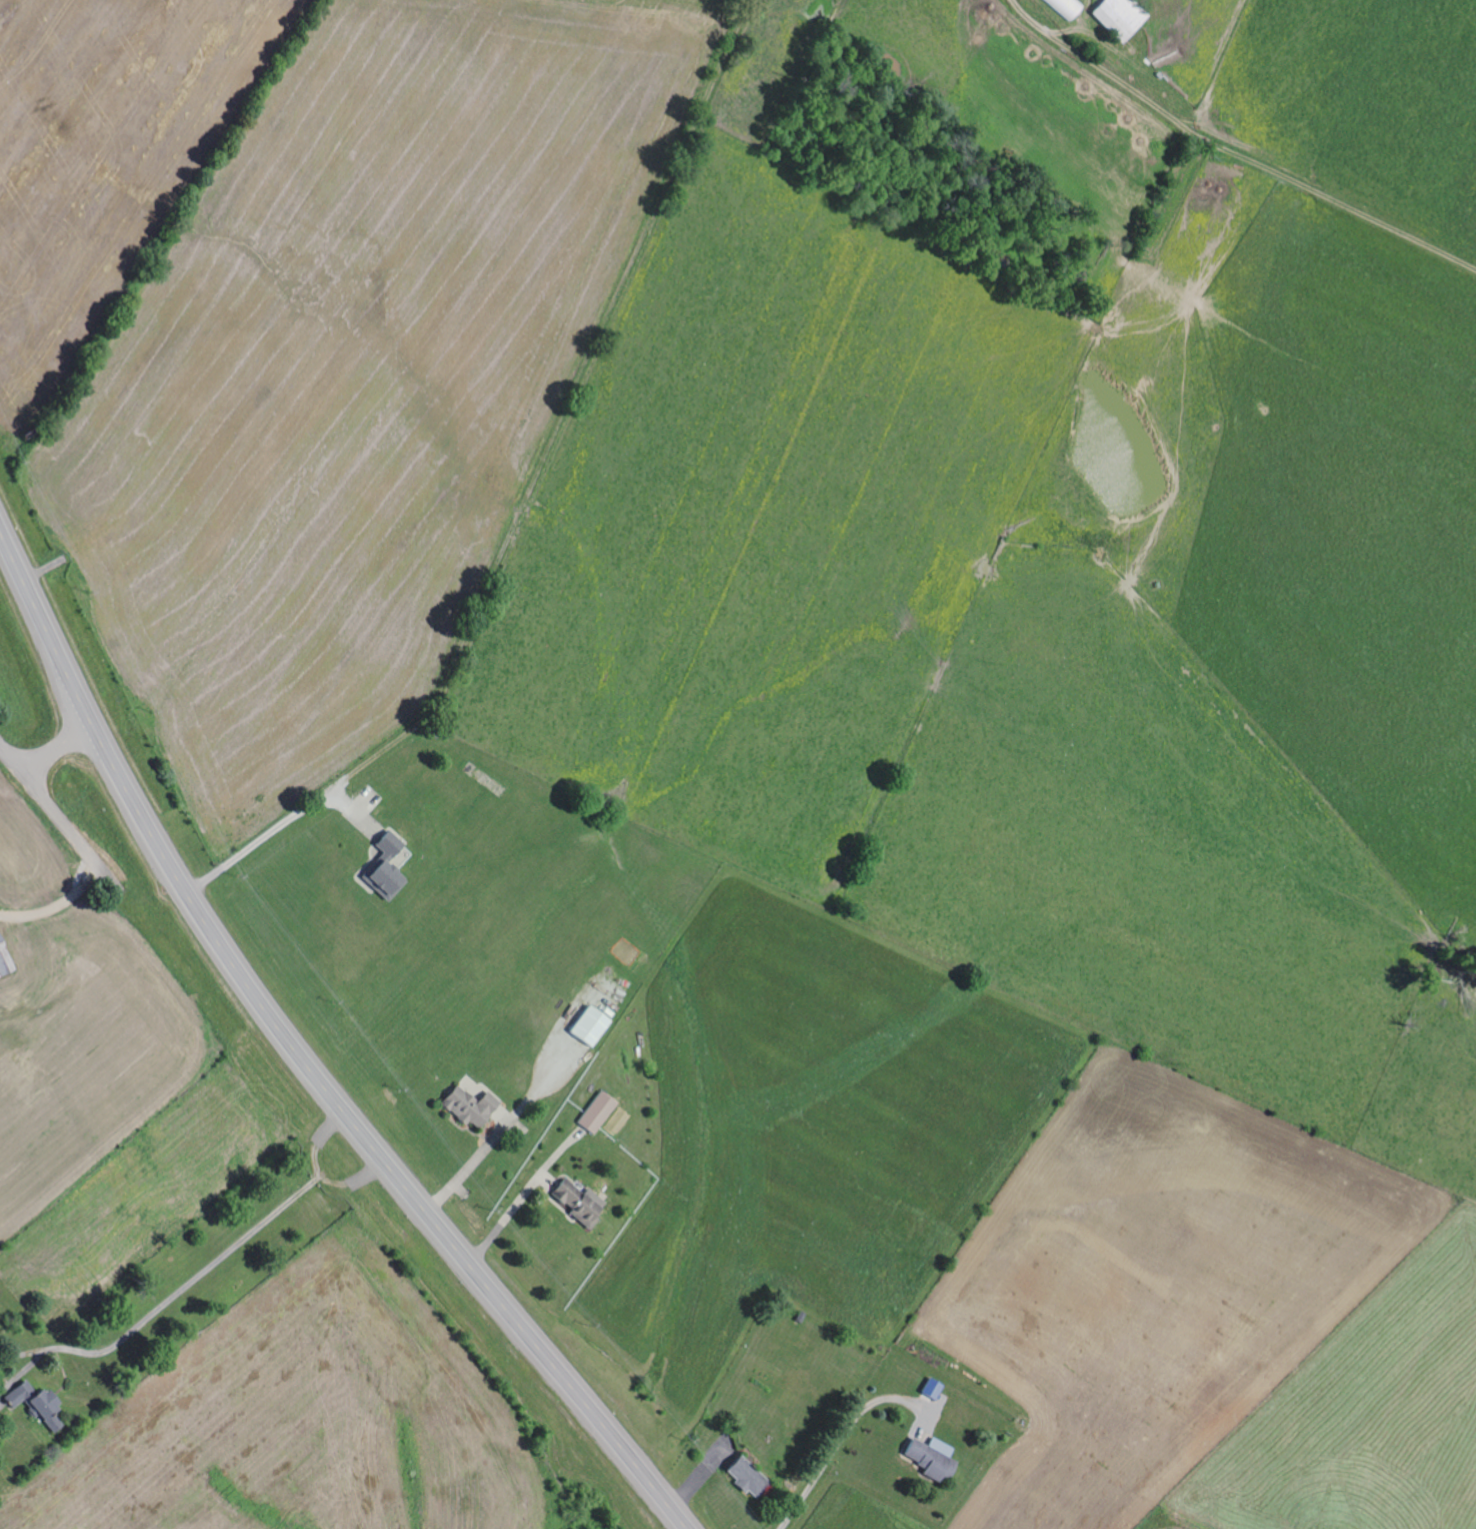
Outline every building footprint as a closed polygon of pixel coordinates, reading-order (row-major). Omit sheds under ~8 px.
[(1068,19),(1080,1),(1079,0),(1039,0),(1068,19)] [(1132,0),(1100,0),(1087,12),(1116,44),(1146,16),(1132,0)] [(405,880),(386,863),(403,845),(386,828),(371,844),(382,853),(360,877),(386,901),(405,880)] [(10,971),(0,946),(0,974),(10,971)] [(566,1032),(590,1048),(609,1021),(585,1004),(566,1032)] [(483,1090),(475,1101),(453,1084),(437,1104),(464,1126),(468,1121),(476,1126),(497,1101),(483,1090)] [(593,1135),(614,1101),(597,1091),(576,1124),(593,1135)] [(585,1187),(580,1193),(561,1177),(547,1193),(586,1228),(595,1219),(589,1214),(601,1202),(585,1187)] [(933,1400),(941,1385),(928,1377),(919,1393),(933,1400)] [(42,1388),(34,1393),(25,1380),(1,1396),(9,1408),(22,1399),(36,1420),(55,1407),(42,1388)] [(952,1448),(930,1436),(925,1445),(909,1437),(900,1454),(923,1466),(919,1473),(942,1485),(955,1462),(947,1458),(952,1448)] [(770,1484),(737,1455),(722,1472),(755,1501),(770,1484)]
